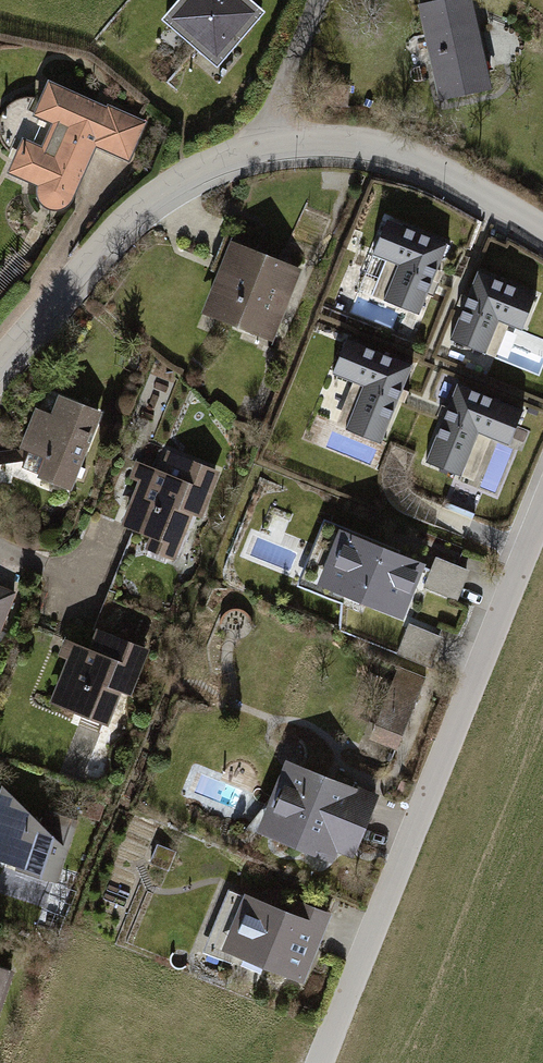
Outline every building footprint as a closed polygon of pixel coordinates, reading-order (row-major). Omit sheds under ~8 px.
[(165,19),(198,48),(232,46),(261,12),(247,0),(182,0),(165,19)] [(421,7),(427,35),(433,34),(437,52),(431,53),(441,97),(488,87),(469,0),(453,0),(421,7)] [(19,158),(15,170),(25,174),(25,177),(40,184),(39,187),(39,193),(60,203),(59,207),(63,206),(66,203),(69,200),(83,168),(75,165),(83,147),(91,151),(94,143),(126,157),(127,153),(130,154),(142,127),(139,126),(141,122),(110,108),(108,110),(63,90),(62,93),(51,88),(46,99),(43,98),(36,114),(55,122),(43,149),(23,141),(16,157),(19,158)] [(447,244),(387,219),(372,255),(398,265),(383,300),(419,315),(447,244)] [(228,262),(209,308),(218,312),(218,314),(236,321),(237,319),(253,326),(255,322),(256,323),(259,316),(273,322),(274,319),(276,319),(296,271),(255,254),(263,234),(230,221),(216,257),(228,262)] [(536,295),(477,271),(450,339),(485,353),(498,321),(521,330),(536,295)] [(412,365),(346,338),(332,374),(362,386),(345,429),(381,443),(412,365)] [(508,445),(523,410),(457,383),(425,461),(461,476),(478,433),(508,445)] [(21,456),(25,458),(22,467),(69,486),(98,414),(61,399),(53,418),(38,412),(21,456)] [(145,480),(126,525),(154,536),(148,550),(173,559),(186,527),(182,526),(188,510),(198,514),(216,471),(173,454),(165,473),(152,468),(147,481),(145,480)] [(21,456),(0,458),(0,470),(22,467),(25,458),(21,456)] [(398,614),(419,565),(326,527),(314,555),(322,558),(311,584),(363,605),(365,600),(398,614)] [(466,568),(435,557),(423,587),(454,599),(466,568)] [(12,599),(0,594),(0,628),(12,599)] [(439,635),(409,623),(396,654),(427,666),(439,635)] [(74,658),(56,703),(84,714),(91,696),(110,704),(116,688),(127,692),(144,649),(100,632),(93,651),(80,646),(75,658),(74,658)] [(399,667),(372,737),(398,747),(425,677),(399,667)] [(285,813),(276,835),(328,857),(338,833),(356,841),(373,799),(287,764),(278,786),(286,789),(277,809),(285,813)] [(51,879),(61,848),(67,850),(75,818),(52,811),(38,828),(0,791),(0,832),(2,832),(0,837),(0,857),(17,863),(17,867),(19,869),(21,871),(51,879)] [(100,805),(85,799),(81,812),(96,818),(100,805)] [(175,852),(157,845),(150,862),(168,870),(175,852)] [(291,913),(249,896),(235,929),(250,935),(242,955),(300,979),(306,965),(300,963),(307,944),(313,947),(327,914),(296,901),(291,913)] [(11,970),(0,966),(0,1003),(11,970)]
